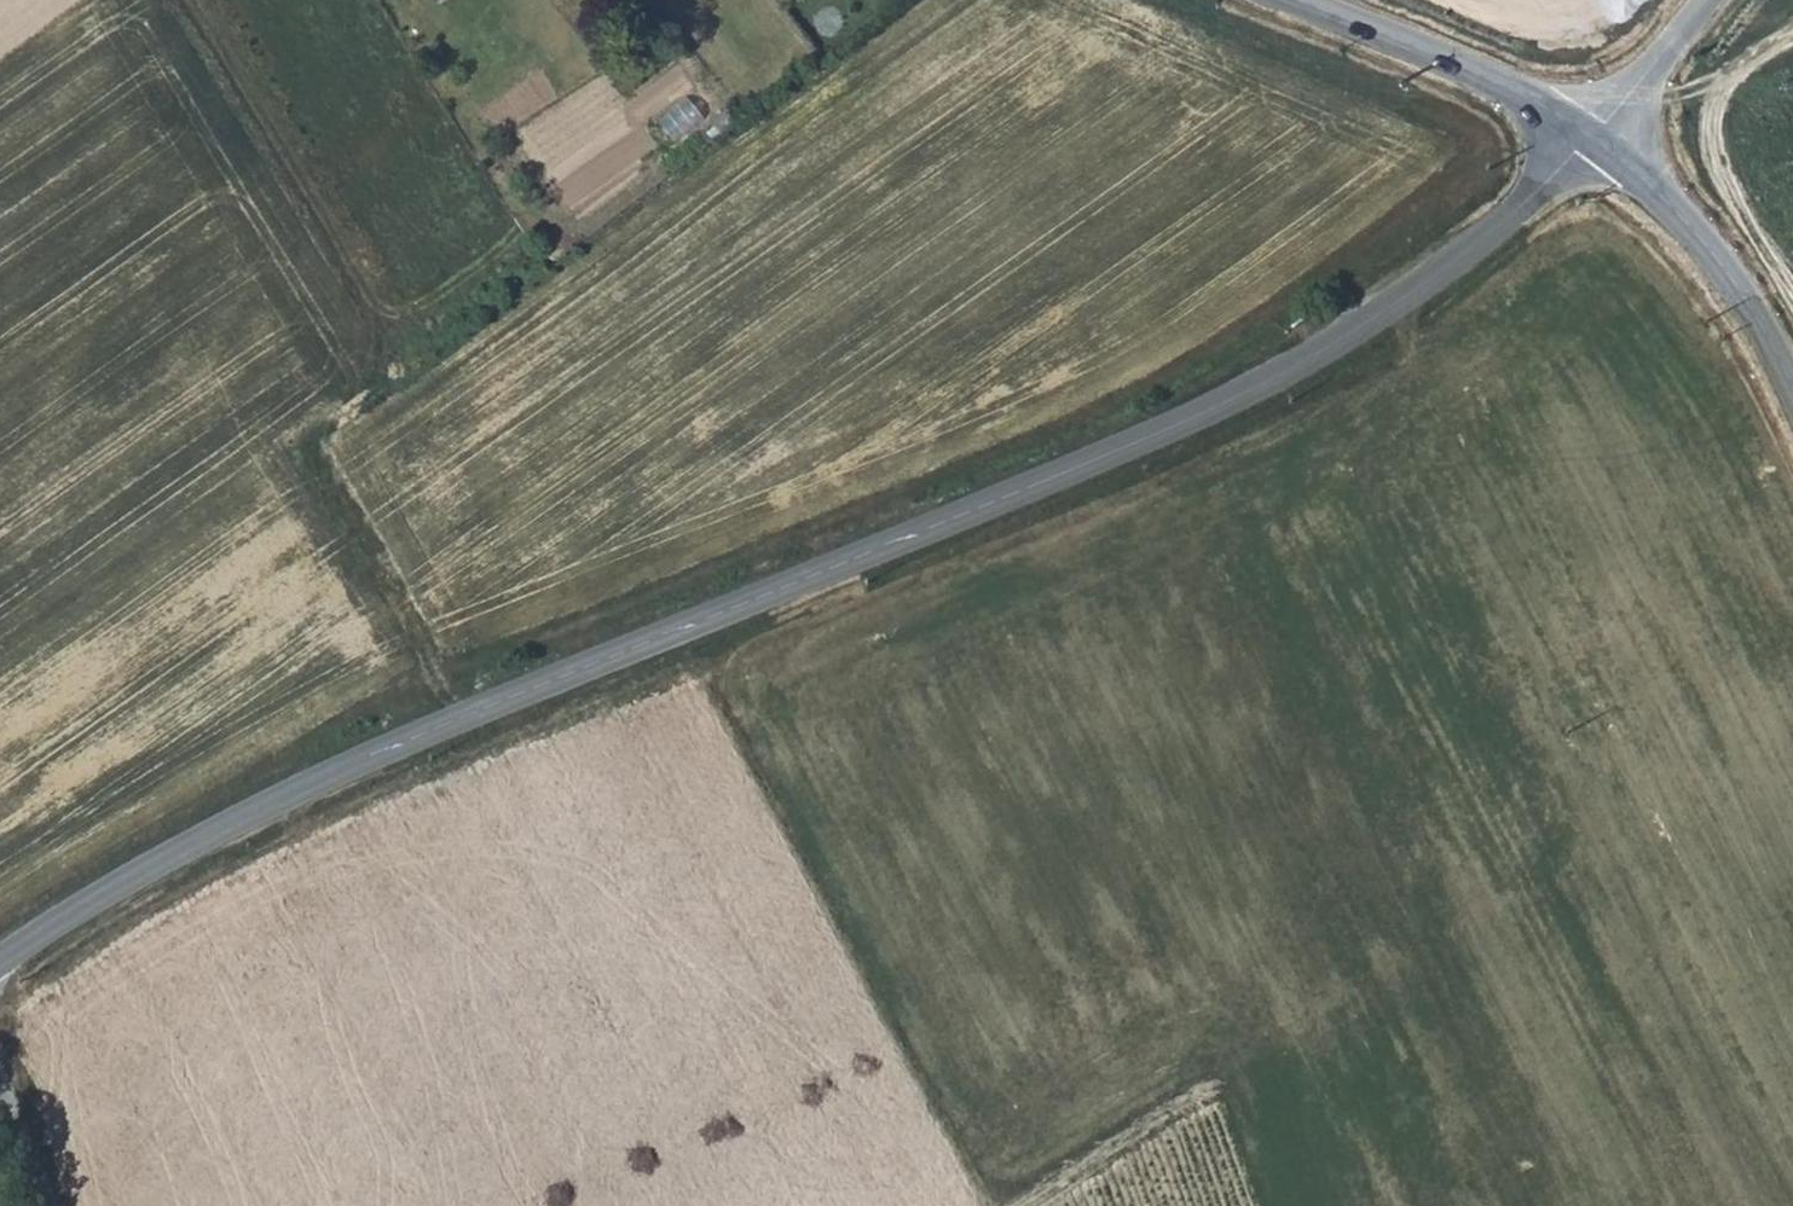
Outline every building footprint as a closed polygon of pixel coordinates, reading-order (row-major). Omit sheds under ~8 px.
[(697,100),(667,116),(678,138),(709,122),(697,100)]
